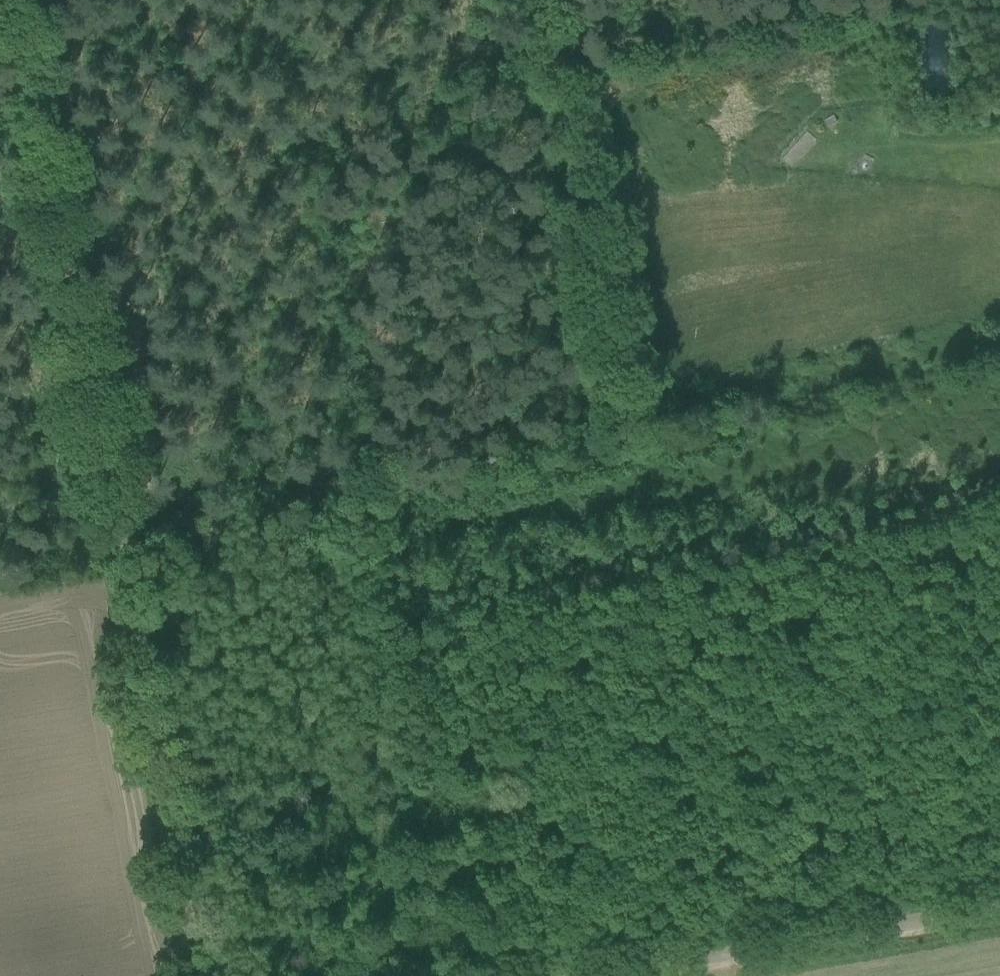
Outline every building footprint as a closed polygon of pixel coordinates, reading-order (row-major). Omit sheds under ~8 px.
[(832,114),(823,119),(826,126),(836,121),(832,114)]
